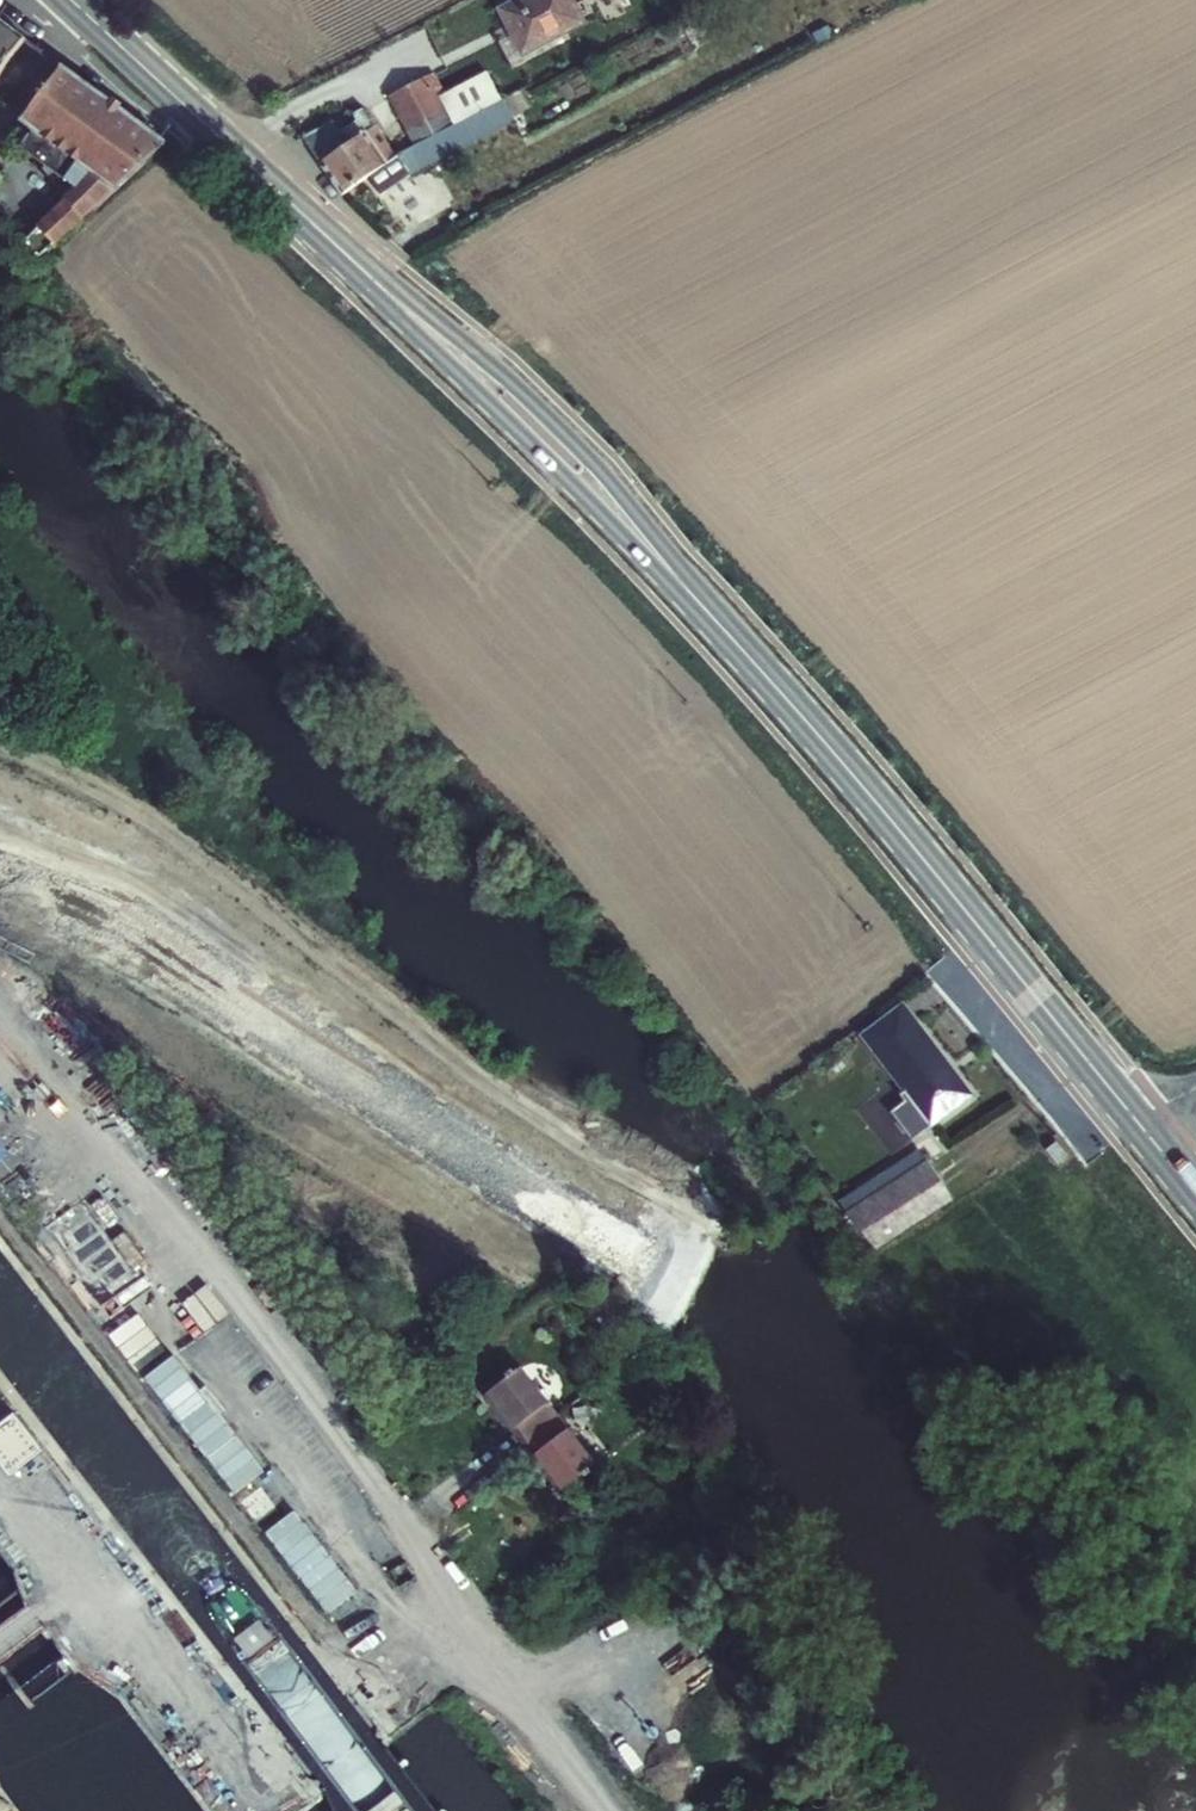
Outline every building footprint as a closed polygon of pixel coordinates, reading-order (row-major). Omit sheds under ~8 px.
[(489,9),(513,54),(575,21),(564,0),(506,0),(489,9)] [(26,39),(0,19),(0,74),(26,39)] [(167,142),(62,66),(22,121),(35,129),(26,145),(46,160),(43,163),(78,189),(66,201),(23,245),(43,258),(167,142)] [(407,131),(436,115),(419,84),(386,101),(403,132),(407,131)] [(415,146),(443,130),(444,130),(436,115),(407,131),(415,146)] [(308,146),(340,195),(355,185),(391,161),(378,139),(362,148),(356,140),(344,147),(334,132),(315,142),(308,146)] [(41,166),(66,201),(78,189),(43,163),(41,166)] [(902,1005),(861,1035),(905,1091),(901,1095),(905,1102),(892,1112),(912,1140),(971,1096),(902,1005)] [(879,1250),(954,1200),(920,1150),(840,1201),(879,1250)] [(501,1383),(485,1396),(513,1432),(549,1404),(522,1368),(501,1383)] [(0,1420),(0,1461),(10,1474),(42,1449),(12,1411),(0,1420)] [(562,1492),(596,1466),(567,1431),(534,1457),(562,1492)] [(4,1604),(14,1596),(14,1582),(0,1564),(0,1604),(4,1604)]
